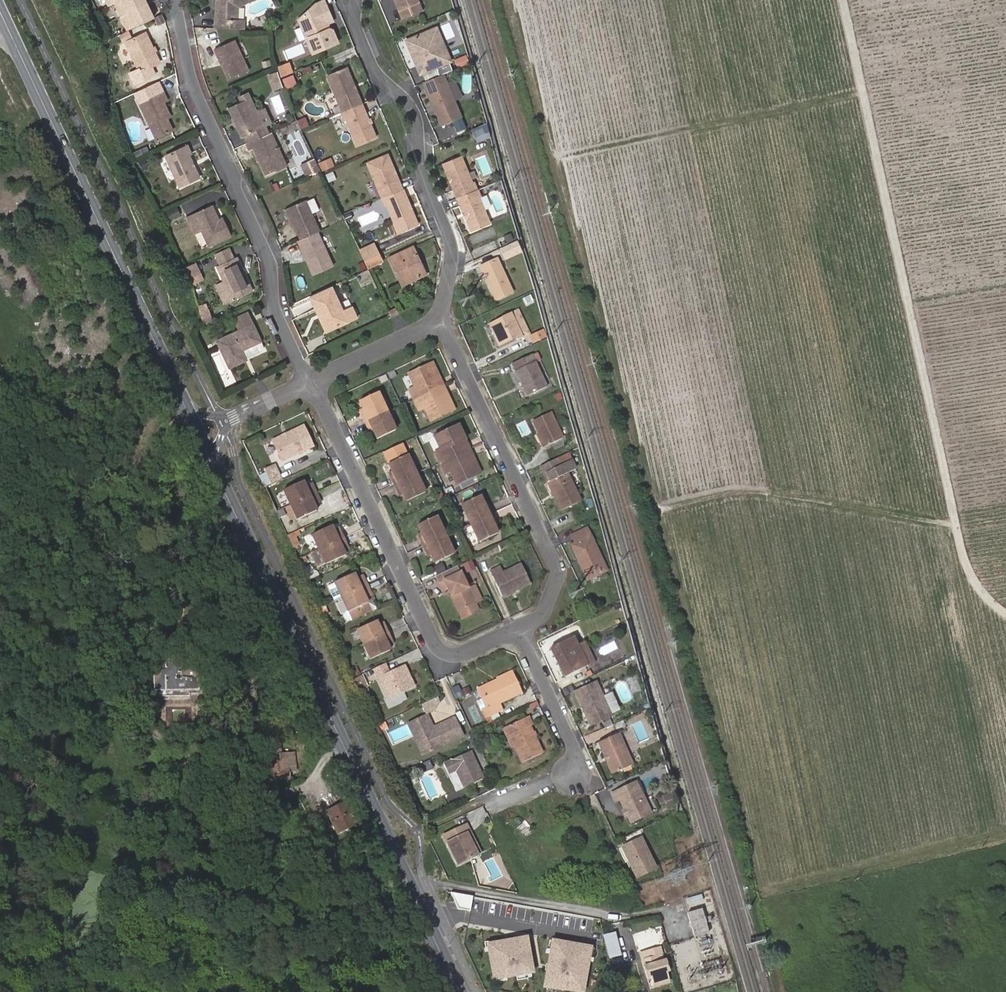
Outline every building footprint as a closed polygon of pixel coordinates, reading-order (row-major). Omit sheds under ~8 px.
[(115,5),(124,0),(103,0),(107,8),(115,5)] [(146,6),(143,0),(124,0),(115,5),(121,18),(146,6)] [(216,26),(246,28),(246,21),(238,20),(238,9),(254,0),(225,0),(224,1),(217,2),(216,26)] [(405,22),(424,12),(418,0),(395,0),(405,22)] [(297,20),(300,28),(329,14),(323,1),(314,5),(297,20)] [(127,30),(152,18),(146,6),(121,18),(127,30)] [(160,14),(152,18),(156,26),(164,22),(160,14)] [(306,40),(311,54),(337,43),(331,30),(328,29),(326,24),(332,22),(329,14),(300,28),(301,29),(303,30),(306,38),(306,40)] [(436,29),(426,34),(432,48),(443,43),(436,29)] [(125,43),(139,72),(158,62),(144,34),(125,43)] [(426,34),(406,43),(422,76),(452,62),(443,43),(432,48),(426,34)] [(214,50),(226,80),(246,71),(234,42),(214,50)] [(123,44),(117,47),(125,62),(131,59),(123,44)] [(474,59),(471,52),(459,57),(463,64),(474,59)] [(276,73),(278,79),(290,74),(286,65),(275,69),(276,73)] [(325,76),(341,112),(361,103),(344,67),(325,76)] [(278,79),(276,73),(275,69),(269,72),(275,86),(280,84),(278,79)] [(287,87),(297,83),(294,75),(283,79),(287,87)] [(443,76),(423,85),(443,127),(462,118),(443,76)] [(166,117),(169,116),(163,103),(167,101),(163,94),(140,105),(156,140),(173,132),(168,121),(166,117)] [(280,94),(271,97),(277,113),(286,110),(280,94)] [(242,134),(246,142),(257,137),(253,130),(262,126),(256,113),(249,97),(227,107),(233,121),(236,120),(238,123),(235,125),(240,136),(242,134)] [(376,136),(361,103),(341,112),(340,112),(344,121),(346,120),(358,145),(376,136)] [(256,113),(262,126),(270,123),(264,109),(256,113)] [(484,123),(480,115),(469,121),(472,128),(484,123)] [(283,135),(296,130),(294,123),(281,128),(283,135)] [(265,133),(262,126),(253,130),(257,137),(265,133)] [(257,137),(246,142),(250,150),(253,148),(257,156),(258,159),(265,175),(284,166),(269,132),(265,133),(257,137)] [(199,177),(189,157),(191,156),(187,148),(166,158),(179,187),(199,177)] [(384,155),(365,164),(381,198),(402,188),(398,180),(397,181),(384,155)] [(307,168),(317,163),(314,157),(305,162),(307,168)] [(335,167),(331,158),(317,163),(320,168),(322,173),(335,167)] [(441,166),(457,200),(477,191),(473,183),(471,184),(459,158),(441,166)] [(317,163),(307,168),(310,173),(320,168),(317,163)] [(325,173),(327,182),(335,179),(333,171),(325,173)] [(386,205),(399,232),(418,223),(402,188),(381,198),(385,206),(386,205)] [(477,191),(457,200),(472,233),(491,224),(479,199),(481,198),(477,190),(477,191)] [(304,202),(306,207),(309,213),(317,209),(312,198),(304,202)] [(316,231),(317,230),(309,213),(306,207),(304,202),(303,200),(282,210),(289,225),(292,224),(299,239),(316,231)] [(167,221),(180,216),(176,207),(163,212),(167,221)] [(200,230),(208,245),(229,236),(221,219),(218,221),(211,207),(187,219),(194,233),(200,230)] [(361,226),(378,220),(374,211),(358,217),(361,226)] [(299,239),(297,240),(313,275),(333,266),(316,231),(299,239)] [(523,251),(518,239),(504,246),(509,257),(523,251)] [(378,254),(374,244),(359,251),(364,261),(378,254)] [(414,255),(417,254),(412,246),(388,257),(402,285),(426,273),(421,264),(419,265),(414,255)] [(236,259),(231,248),(217,255),(222,266),(236,259)] [(369,268),(381,262),(379,256),(367,262),(369,268)] [(255,291),(239,258),(236,259),(222,266),(219,267),(226,283),(235,301),(255,291)] [(361,259),(356,262),(360,268),(365,266),(361,259)] [(511,294),(496,262),(479,269),(494,301),(511,294)] [(199,276),(195,267),(184,272),(188,281),(199,276)] [(226,283),(221,285),(229,303),(235,301),(226,283)] [(329,285),(308,296),(317,315),(319,314),(328,331),(347,322),(338,305),(329,285)] [(338,305),(347,322),(356,317),(348,300),(338,305)] [(388,312),(390,316),(398,312),(396,308),(388,312)] [(213,320),(208,310),(201,314),(204,325),(213,320)] [(507,317),(498,321),(495,330),(499,339),(507,341),(508,341),(516,337),(518,341),(523,338),(522,337),(530,334),(519,310),(512,313),(511,312),(506,314),(507,317)] [(240,332),(253,326),(247,313),(234,319),(240,332)] [(495,330),(498,321),(489,325),(498,346),(507,341),(499,339),(495,330)] [(240,332),(218,343),(230,368),(246,361),(245,359),(241,351),(260,342),(253,326),(240,332)] [(533,345),(547,338),(544,330),(529,337),(533,345)] [(245,359),(261,351),(262,347),(260,342),(241,351),(245,359)] [(545,387),(531,356),(511,365),(526,397),(545,387)] [(413,400),(442,386),(432,364),(408,374),(414,389),(409,391),(413,400)] [(452,409),(442,386),(413,400),(418,410),(423,408),(428,420),(452,409)] [(365,423),(387,412),(378,394),(360,402),(363,409),(365,414),(362,415),(365,423)] [(396,431),(387,412),(365,423),(368,430),(372,428),(374,433),(377,440),(396,431)] [(538,434),(543,447),(561,439),(550,413),(532,421),(538,434)] [(439,464),(468,450),(457,427),(434,438),(440,450),(434,453),(439,464)] [(283,436),(272,441),(281,461),(312,447),(303,428),(287,435),(288,437),(284,439),(283,436)] [(541,449),(543,447),(538,434),(535,436),(541,449)] [(479,473),(468,450),(439,464),(443,474),(450,471),(456,484),(479,473)] [(581,458),(578,451),(572,454),(575,460),(581,458)] [(566,476),(573,472),(565,454),(539,466),(547,484),(566,476)] [(394,484),(416,474),(407,455),(388,464),(392,471),(394,475),(390,476),(394,484)] [(282,481),(275,466),(264,471),(271,486),(282,481)] [(425,493),(416,474),(394,484),(397,492),(401,490),(402,494),(406,502),(425,493)] [(578,503),(566,476),(547,484),(559,512),(578,503)] [(283,491),(290,506),(315,494),(310,483),(304,486),(302,482),(283,491)] [(315,494),(290,506),(297,520),(315,512),(313,507),(320,504),(315,494)] [(469,525),(491,515),(487,507),(483,509),(482,505),(478,498),(460,506),(469,525)] [(494,522),(491,515),(469,525),(477,543),(495,535),(492,528),(491,524),(494,522)] [(423,547),(445,536),(436,517),(418,526),(421,533),(423,537),(419,539),(423,547)] [(316,550),(342,538),(338,528),(332,531),(330,526),(310,536),(316,550)] [(570,547),(577,563),(580,562),(587,578),(604,570),(587,530),(571,536),(575,544),(570,547)] [(285,536),(292,550),(300,545),(293,532),(285,536)] [(453,554),(445,536),(423,547),(426,554),(430,552),(432,556),(435,563),(453,554)] [(348,550),(342,538),(316,550),(324,567),(344,557),(342,552),(348,550)] [(471,560),(461,564),(464,572),(474,569),(471,560)] [(580,562),(577,563),(584,579),(587,578),(580,562)] [(490,573),(501,597),(514,591),(529,584),(520,565),(502,574),(500,568),(490,573)] [(456,567),(436,577),(440,584),(444,583),(451,597),(453,596),(460,611),(474,605),(467,590),(460,574),(459,574),(456,567)] [(338,599),(365,587),(361,578),(354,581),(352,576),(332,585),(338,599)] [(324,586),(321,580),(311,584),(313,590),(324,586)] [(444,583),(440,584),(447,599),(451,597),(444,583)] [(370,598),(365,587),(338,599),(346,615),(358,609),(366,606),(364,601),(370,598)] [(474,587),(467,590),(474,605),(481,602),(474,587)] [(514,591),(501,597),(503,601),(515,595),(514,591)] [(458,613),(460,611),(453,596),(451,597),(458,613)] [(463,618),(477,612),(474,605),(460,611),(463,618)] [(369,613),(366,606),(358,609),(361,617),(369,613)] [(360,647),(387,635),(382,624),(375,627),(373,622),(353,631),(360,647)] [(391,645),(387,635),(360,647),(367,663),(387,654),(385,648),(391,645)] [(587,668),(578,646),(574,638),(551,649),(564,678),(587,668)] [(586,643),(578,646),(587,668),(595,664),(586,643)] [(198,691),(197,660),(152,660),(152,692),(198,691)] [(388,674),(383,665),(372,670),(386,699),(413,686),(403,666),(388,674)] [(359,674),(357,668),(351,671),(354,677),(359,674)] [(483,707),(479,709),(483,717),(499,709),(496,702),(519,691),(510,672),(494,679),(495,682),(479,690),(487,705),(483,707)] [(477,710),(479,709),(483,707),(487,705),(479,690),(495,682),(494,679),(474,688),(478,696),(472,699),(477,710)] [(574,692),(590,726),(610,716),(594,682),(574,692)] [(460,692),(457,687),(450,690),(456,701),(463,698),(460,692)] [(470,694),(468,689),(460,692),(463,698),(470,694)] [(435,710),(441,703),(438,696),(421,704),(425,714),(435,710)] [(432,731),(430,728),(425,717),(407,726),(421,755),(462,735),(453,717),(434,726),(435,729),(432,731)] [(503,727),(512,745),(520,763),(539,754),(526,727),(529,726),(525,717),(503,727)] [(382,723),(376,726),(379,732),(385,729),(382,723)] [(507,747),(512,745),(503,727),(499,729),(507,747)] [(609,761),(607,762),(613,775),(632,766),(617,734),(598,743),(604,756),(606,755),(609,761)] [(297,772),(295,753),(282,754),(280,739),(266,740),(268,759),(264,759),(267,783),(290,780),(290,773),(297,772)] [(440,765),(453,792),(480,779),(467,752),(440,765)] [(621,800),(626,811),(628,815),(632,823),(650,814),(635,783),(610,795),(614,803),(621,800)] [(358,824),(347,802),(326,812),(337,835),(358,824)] [(456,864),(475,855),(465,835),(469,833),(465,825),(443,837),(456,864)] [(365,834),(362,827),(355,831),(357,837),(365,834)] [(639,838),(620,847),(625,858),(634,878),(653,868),(639,838)] [(620,847),(616,849),(621,860),(625,858),(620,847)] [(688,910),(704,904),(700,893),(684,899),(688,910)] [(694,937),(707,934),(701,910),(687,913),(694,937)] [(622,955),(616,932),(604,935),(609,958),(622,955)] [(585,937),(585,957),(603,957),(603,941),(599,940),(599,938),(585,937)] [(666,946),(639,954),(647,979),(651,977),(654,987),(669,983),(666,972),(668,972),(665,959),(669,958),(666,946)] [(530,983),(556,987),(561,950),(544,948),(541,966),(532,966),(530,983)]
